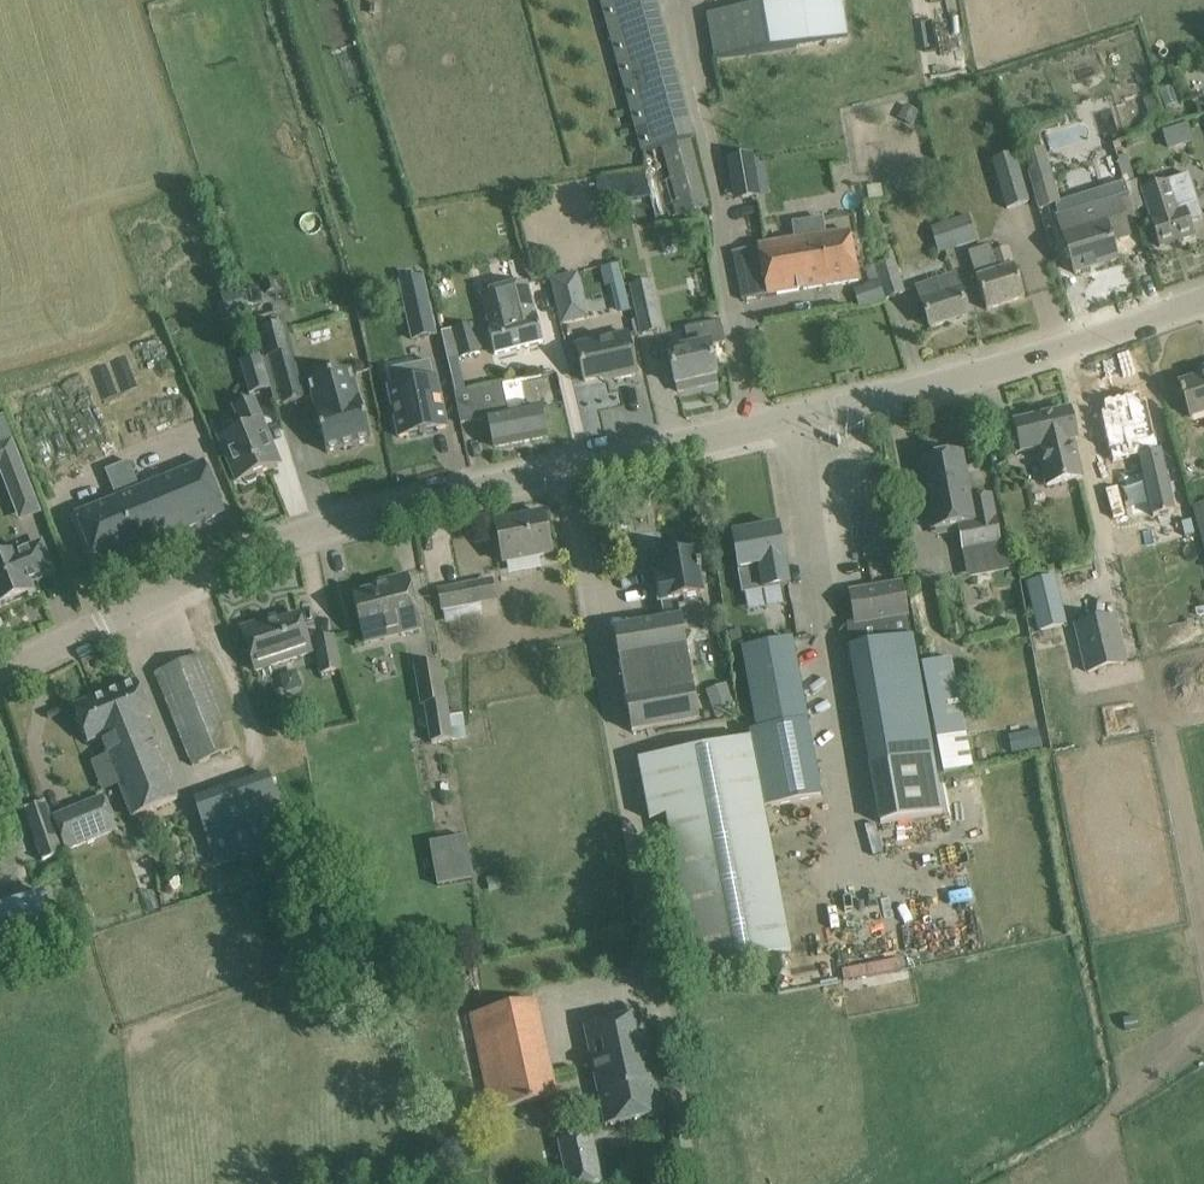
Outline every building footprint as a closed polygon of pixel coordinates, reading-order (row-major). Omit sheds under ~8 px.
[(614,35),(646,149),(664,144),(688,138),(694,136),(662,22),(656,0),(605,0),(614,35)] [(710,14),(717,57),(821,41),(846,38),(840,0),(802,0),(794,1),(710,14)] [(906,107),(899,119),(912,126),(918,114),(906,107)] [(664,144),(683,212),(707,206),(688,138),(664,144)] [(1042,151),(1024,156),(1030,174),(1029,174),(1040,209),(1058,203),(1042,151)] [(752,155),(726,159),(729,179),(756,175),(752,155)] [(1013,156),(993,163),(1006,209),(1027,202),(1013,156)] [(596,177),(600,204),(650,197),(646,169),(596,177)] [(1134,182),(1126,185),(1129,196),(1134,210),(1148,206),(1152,219),(1151,219),(1160,247),(1194,236),(1190,222),(1203,218),(1189,175),(1143,190),(1140,181),(1136,182),(1134,182)] [(1129,196),(1057,218),(1075,274),(1117,261),(1111,242),(1130,236),(1125,220),(1136,216),(1134,210),(1129,196)] [(968,216),(950,222),(958,247),(977,241),(968,216)] [(950,222),(931,229),(939,253),(956,248),(958,247),(950,222)] [(758,248),(733,252),(742,300),(767,296),(807,289),(859,280),(850,232),(799,241),(758,248)] [(991,248),(969,255),(986,310),(1024,298),(1014,267),(1013,267),(1008,248),(993,253),(991,248)] [(873,269),(867,271),(871,285),(876,284),(880,283),(885,299),(904,293),(894,262),(873,269)] [(601,268),(605,284),(621,280),(617,264),(601,268)] [(557,305),(584,299),(578,272),(551,279),(557,305)] [(955,276),(917,288),(930,328),(968,316),(955,276)] [(423,278),(400,283),(404,303),(407,302),(411,319),(408,320),(412,339),(435,334),(423,278)] [(488,329),(495,354),(543,342),(537,317),(536,317),(527,282),(481,293),(490,328),(488,329)] [(661,330),(650,283),(632,287),(642,334),(661,330)] [(675,386),(677,385),(678,392),(704,386),(702,379),(716,376),(710,347),(725,343),(720,321),(685,329),(689,347),(668,352),(675,386)] [(460,358),(480,353),(472,324),(453,329),(460,358)] [(258,332),(265,357),(270,356),(291,350),(284,325),(258,332)] [(627,334),(576,346),(584,381),(613,375),(615,380),(637,375),(627,334)] [(304,397),(291,350),(270,356),(284,403),(304,397)] [(241,362),(251,393),(268,388),(267,387),(269,387),(260,356),(241,362)] [(454,392),(464,390),(456,359),(448,360),(454,392)] [(392,389),(389,390),(399,437),(419,433),(419,434),(426,432),(446,427),(442,408),(441,408),(439,398),(440,398),(436,380),(433,380),(429,362),(418,365),(419,366),(401,370),(405,386),(392,389)] [(1180,392),(1182,398),(1184,397),(1191,417),(1203,412),(1203,369),(1197,371),(1199,378),(1180,385),(1182,391),(1180,392)] [(316,410),(315,411),(326,452),(370,441),(359,399),(358,399),(350,371),(308,382),(316,410)] [(454,392),(460,424),(489,418),(495,447),(545,437),(539,407),(508,413),(502,383),(454,392)] [(1106,412),(1101,413),(1110,451),(1111,451),(1114,461),(1140,455),(1160,451),(1157,438),(1156,439),(1148,403),(1143,404),(1141,394),(1103,403),(1106,412)] [(239,482),(243,480),(248,483),(256,480),(257,474),(279,466),(252,400),(236,407),(244,428),(220,438),(239,482)] [(1070,411),(1014,424),(1021,452),(1038,448),(1047,486),(1081,478),(1072,440),(1076,440),(1070,411)] [(11,495),(20,520),(39,512),(11,441),(0,445),(0,467),(11,495)] [(1160,451),(1140,455),(1154,516),(1174,511),(1160,451)] [(961,453),(919,461),(932,530),(959,525),(964,552),(1000,544),(991,496),(970,500),(961,453)] [(118,498),(75,515),(96,567),(225,513),(204,462),(139,489),(118,498)] [(1195,508),(1203,539),(1203,505),(1195,508)] [(543,513),(495,523),(503,563),(551,554),(543,513)] [(779,527),(732,535),(742,594),(777,588),(777,589),(779,589),(778,587),(788,586),(784,562),(785,562),(779,527)] [(32,592),(28,582),(51,573),(40,545),(17,554),(15,550),(0,556),(0,604),(32,592)] [(631,732),(690,721),(697,720),(678,607),(685,606),(684,599),(702,596),(694,552),(659,558),(662,574),(654,576),(662,621),(614,630),(631,732)] [(1038,630),(1068,622),(1055,574),(1025,582),(1038,630)] [(389,587),(353,596),(363,637),(396,629),(397,635),(421,629),(407,576),(387,581),(389,587)] [(477,583),(439,591),(443,610),(481,602),(477,583)] [(902,583),(850,592),(855,622),(907,613),(902,583)] [(855,622),(847,624),(871,767),(874,787),(880,822),(942,811),(932,756),(907,613),(855,622)] [(255,671),(312,652),(299,615),(266,626),(265,621),(241,629),(255,671)] [(1114,617),(1076,626),(1087,672),(1125,663),(1114,617)] [(345,665),(338,632),(319,637),(326,670),(345,665)] [(791,640),(743,649),(759,729),(806,720),(802,699),(791,640)] [(166,655),(164,656),(182,701),(207,691),(214,708),(233,700),(214,652),(202,656),(197,643),(183,648),(181,645),(165,651),(166,655)] [(952,659),(924,664),(945,773),(973,767),(952,659)] [(425,704),(426,706),(432,743),(452,740),(448,719),(439,663),(415,667),(422,705),(425,704)] [(137,682),(98,697),(111,728),(130,720),(151,774),(165,769),(146,720),(151,717),(137,682)] [(101,738),(133,818),(178,799),(165,769),(151,774),(130,720),(111,728),(98,697),(73,707),(88,743),(101,738)] [(733,711),(728,697),(710,703),(715,717),(733,711)] [(448,719),(452,740),(465,738),(461,717),(448,719)] [(751,731),(749,731),(751,738),(764,806),(821,796),(806,720),(759,729),(751,731)] [(1038,731),(1026,733),(1030,751),(1041,749),(1038,731)] [(736,741),(640,761),(650,812),(652,820),(668,816),(697,970),(790,953),(762,807),(764,806),(751,738),(736,741)] [(269,775),(194,801),(217,864),(291,839),(269,775)] [(103,798),(53,818),(66,849),(116,830),(103,798)] [(42,861),(61,855),(62,854),(44,802),(24,809),(42,861)] [(15,953),(17,957),(18,957),(16,952),(51,942),(52,946),(59,944),(45,894),(20,901),(20,902),(3,907),(2,906),(1,906),(2,908),(0,908),(0,957),(15,953)] [(551,1079),(534,1001),(471,1015),(491,1112),(549,1100),(545,1080),(551,1079)] [(662,1115),(641,1015),(584,1027),(605,1126),(662,1115)] [(593,1140),(559,1147),(566,1183),(601,1183),(593,1140)]
